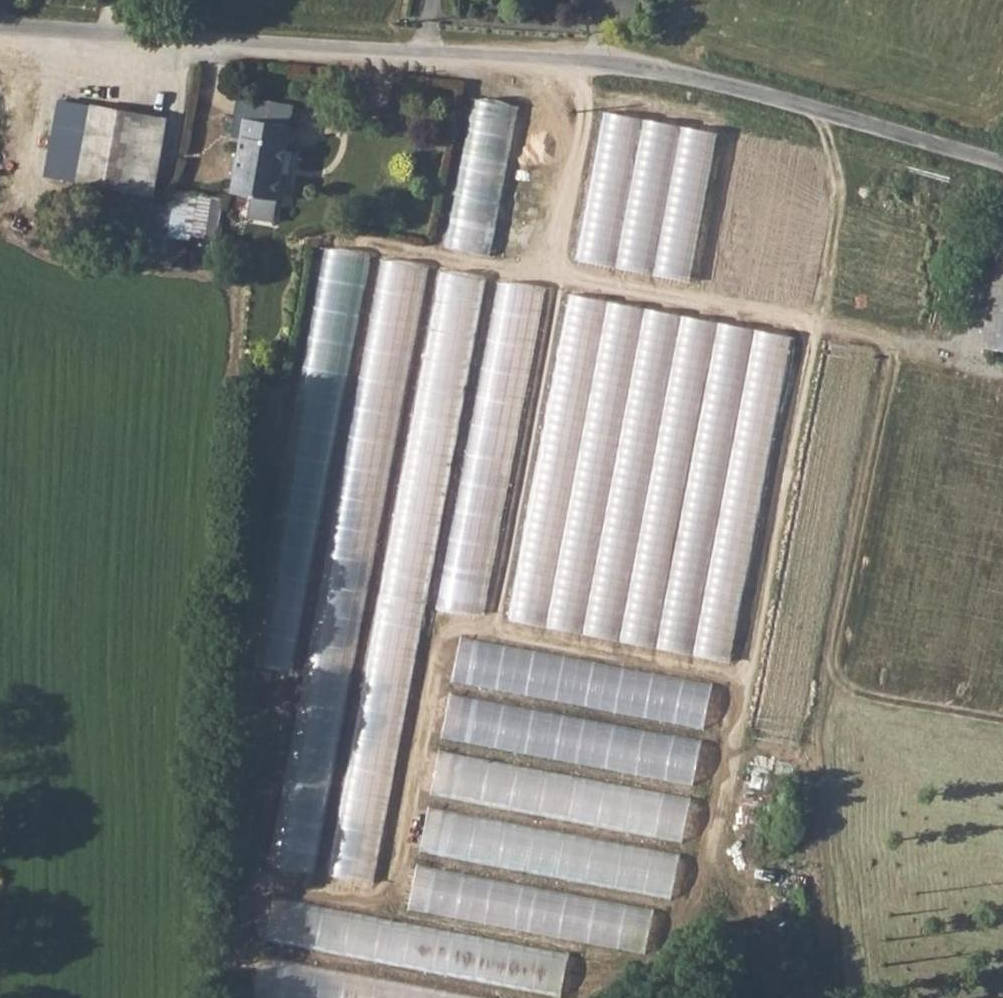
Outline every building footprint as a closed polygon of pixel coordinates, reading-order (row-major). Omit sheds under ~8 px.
[(492,255),(521,104),(476,96),(447,246),(492,255)] [(167,117),(93,110),(84,186),(158,195),(167,117)] [(579,259),(691,280),(719,131),(607,110),(579,259)] [(272,199),(281,140),(238,135),(230,194),(272,199)] [(203,196),(177,192),(171,238),(195,242),(203,196)] [(304,669),(363,251),(319,245),(259,662),(304,669)] [(379,257),(311,685),(331,688),(334,671),(344,673),(348,646),(343,645),(345,632),(365,635),(424,264),(379,257)] [(364,680),(333,873),(383,881),(480,274),(440,268),(406,480),(402,480),(377,637),(385,638),(378,682),(364,680)] [(486,613),(545,288),(500,280),(441,605),(486,613)] [(735,659),(793,333),(570,294),(512,620),(735,659)] [(462,638),(454,682),(707,725),(715,680),(462,638)] [(452,694),(444,738),(697,782),(705,738),(452,694)] [(294,736),(273,865),(318,872),(343,718),(334,717),(332,728),(316,725),(313,739),(294,736)] [(685,840),(694,795),(441,749),(433,794),(685,840)] [(674,896),(682,851),(430,807),(422,851),(674,896)] [(411,908),(649,950),(657,907),(419,865),(411,908)] [(275,900),(268,942),(566,991),(573,949),(275,900)] [(348,973),(346,987),(309,981),(312,964),(265,956),(258,997),(413,997),(415,988),(437,992),(436,997),(497,997),(348,973)]
